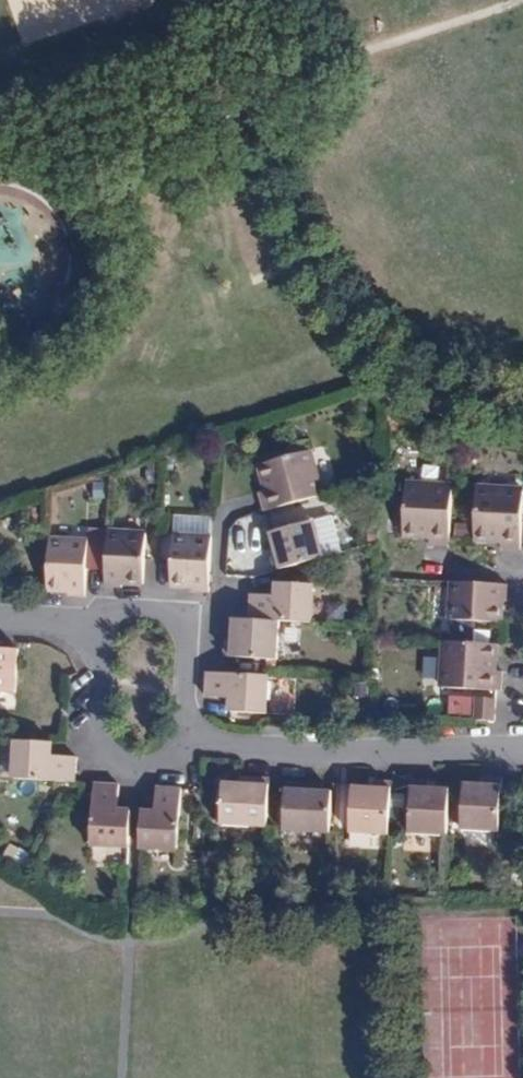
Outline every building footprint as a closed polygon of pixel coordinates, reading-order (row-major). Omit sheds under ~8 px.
[(265,495),(268,511),(322,496),(311,459),(266,472),(271,494),(265,495)] [(450,543),(453,484),(407,482),(404,533),(431,536),(431,542),(450,543)] [(521,549),(522,489),(477,486),(475,539),(489,539),(502,540),(502,549),(509,549),(521,549)] [(173,534),(211,535),(211,516),(174,515),(173,534)] [(270,554),(274,571),(327,557),(315,520),(270,532),(275,553),(270,554)] [(108,531),(105,586),(115,587),(123,588),(123,583),(144,584),(145,559),(146,533),(108,531)] [(173,534),(172,586),(192,586),(192,592),(201,592),(209,592),(211,535),(173,534)] [(51,536),(48,589),(69,591),(69,596),(81,596),(86,596),(88,538),(51,536)] [(275,594),(251,593),(251,605),(250,620),(279,621),(310,623),(311,583),(277,581),(275,594)] [(508,585),(457,581),(455,625),(509,628),(509,617),(510,608),(502,608),(502,601),(507,602),(508,585)] [(279,621),(250,620),(234,619),(232,640),(226,639),(226,647),(225,656),(276,658),(279,621)] [(508,645),(454,642),(452,688),(497,691),(502,691),(502,680),(503,671),(495,671),(495,658),(507,659),(508,645)] [(18,696),(22,651),(0,649),(0,695),(18,696)] [(268,675),(208,672),(207,682),(206,697),(232,698),(231,712),(266,713),(268,675)] [(495,721),(497,699),(477,698),(475,720),(495,721)] [(14,778),(75,782),(76,772),(77,758),(51,756),(52,742),(15,741),(14,778)] [(502,832),(503,790),(503,779),(491,778),(486,777),(485,784),(464,783),(464,800),(454,800),(453,825),(464,826),(464,831),(502,832)] [(267,826),(269,794),(270,778),(261,778),(248,778),(247,784),(241,784),(224,783),(222,824),(267,826)] [(410,832),(448,835),(450,789),(429,788),(430,781),(422,781),(412,780),(410,832)] [(91,844),(129,845),(131,807),(118,806),(119,782),(107,781),(94,781),(91,844)] [(389,835),(392,782),(384,781),(375,781),(374,787),(353,786),(352,833),(389,835)] [(284,831),(330,834),(332,791),(315,791),(309,790),(309,784),(301,783),(287,782),(286,794),(284,831)] [(141,807),(139,849),(177,851),(181,786),(171,786),(157,785),(155,808),(141,807)] [(52,866),(46,874),(57,881),(63,872),(52,866)]
